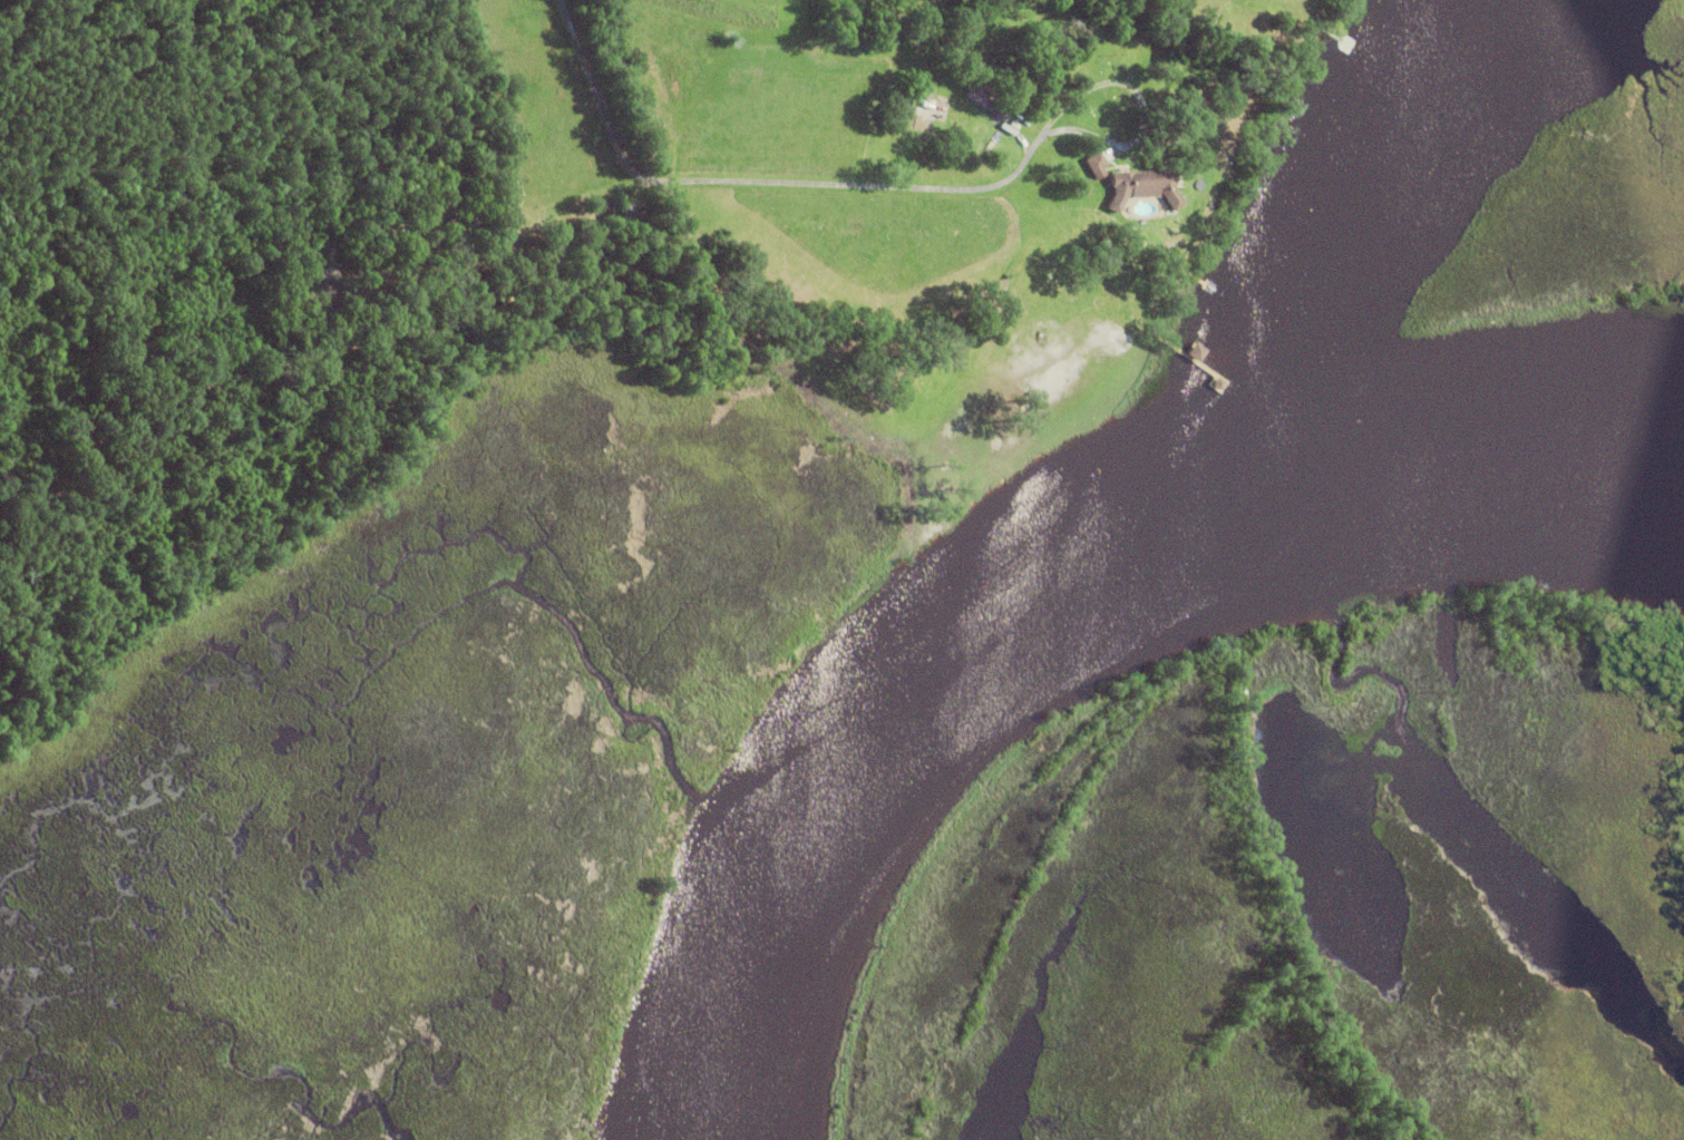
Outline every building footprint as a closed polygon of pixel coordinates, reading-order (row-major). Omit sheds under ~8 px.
[(1024,14),(1002,0),(1030,0),(1032,2),(1024,14)] [(964,96),(974,81),(1013,107),(1003,121),(964,96)] [(944,110),(943,114),(931,110),(928,117),(913,113),(919,85),(932,88),(932,89),(933,89),(932,92),(931,92),(928,99),(944,104),(944,110)] [(1083,159),(1098,152),(1106,165),(1100,167),(1103,174),(1094,179),(1083,159)] [(1171,211),(1159,191),(1157,191),(1157,196),(1129,197),(1129,192),(1128,192),(1117,214),(1106,207),(1112,194),(1112,186),(1110,186),(1109,174),(1119,173),(1119,172),(1129,172),(1129,173),(1174,170),(1174,184),(1172,184),(1172,188),(1182,204),(1171,211)] [(1180,355),(1192,363),(1200,351),(1188,343),(1180,355)]
